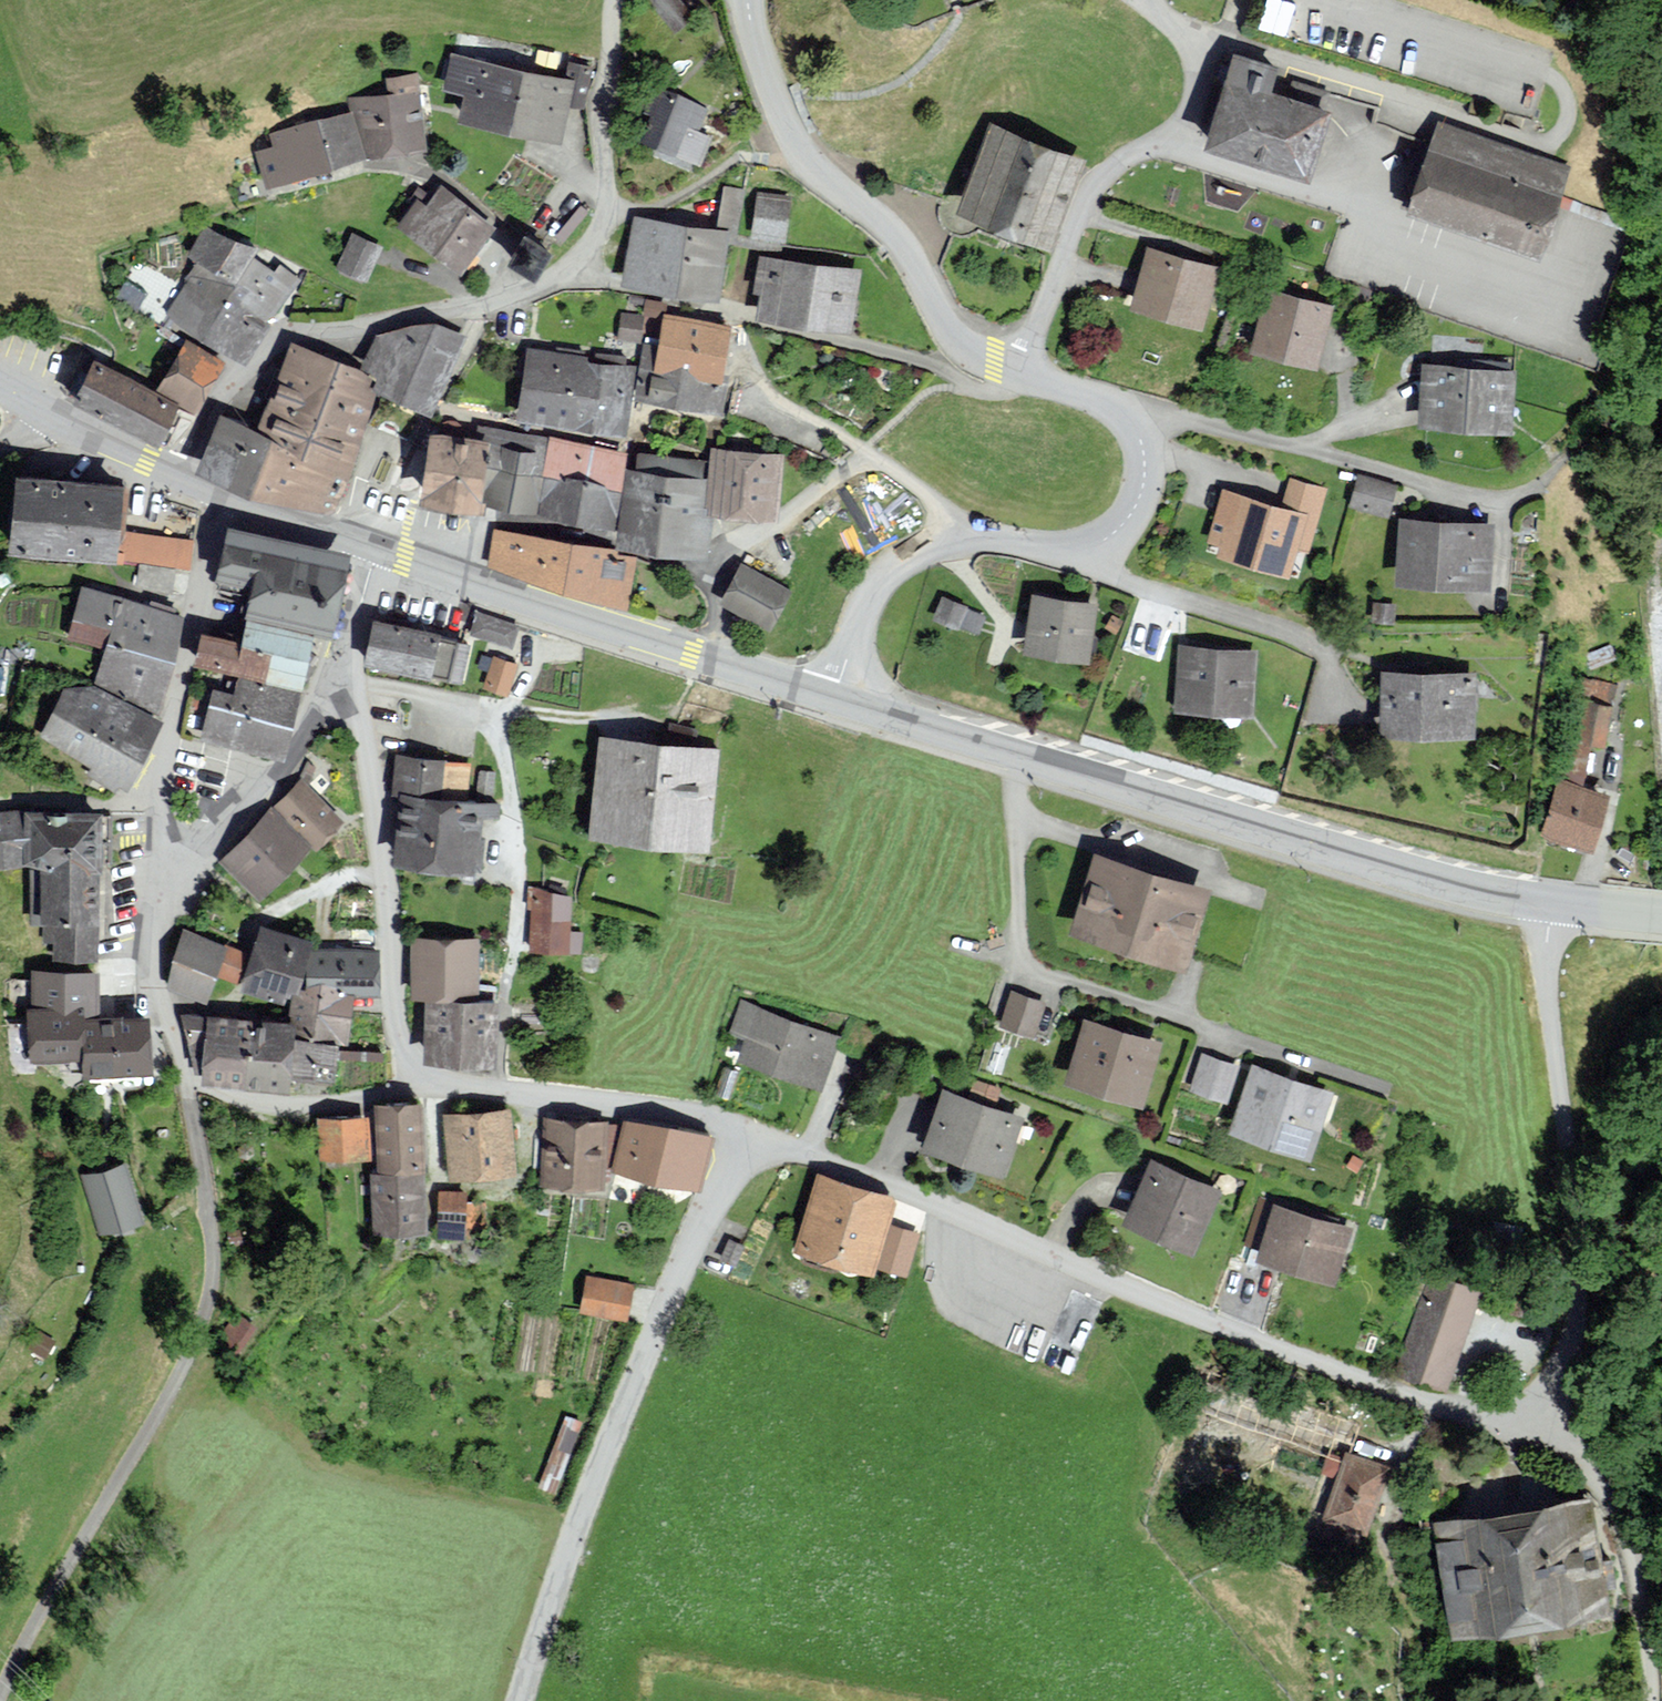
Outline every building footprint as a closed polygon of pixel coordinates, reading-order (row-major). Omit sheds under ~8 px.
[(676,25),(690,13),(679,0),(655,0),(676,25)] [(558,127),(570,75),(454,49),(447,79),(468,83),(462,106),(558,127)] [(1318,114),(1325,93),(1296,84),(1290,104),(1267,97),(1275,69),(1237,57),(1208,149),(1307,180),(1327,117),(1318,114)] [(427,146),(414,76),(388,81),(391,99),(359,104),(369,156),(427,146)] [(706,106),(666,88),(647,130),(697,153),(707,133),(696,128),(706,106)] [(362,157),(350,114),(273,137),(277,151),(262,156),(270,184),(362,157)] [(1443,127),(1414,212),(1536,253),(1565,169),(1443,127)] [(1046,247),(1078,164),(992,131),(960,214),(1046,247)] [(494,223),(444,184),(429,203),(418,195),(400,218),(461,265),(494,223)] [(732,235),(739,192),(727,190),(719,230),(636,215),(625,278),(716,294),(727,234),(732,235)] [(787,195),(761,191),(755,230),(781,234),(787,195)] [(247,249),(209,227),(198,245),(209,251),(177,306),(237,340),(256,308),(270,317),(295,274),(269,259),(265,266),(244,254),(247,249)] [(381,243),(354,230),(339,262),(366,274),(381,243)] [(527,230),(514,252),(524,258),(535,265),(549,243),(527,230)] [(847,324),(857,265),(763,249),(756,284),(766,286),(762,309),(847,324)] [(1200,327),(1215,271),(1152,254),(1136,310),(1200,327)] [(1315,367),(1330,309),(1269,294),(1254,352),(1315,367)] [(639,336),(643,308),(621,306),(618,333),(639,336)] [(727,323),(669,313),(662,347),(647,345),(639,389),(721,404),(727,372),(718,371),(727,323)] [(431,317),(376,330),(362,362),(377,379),(431,403),(462,331),(431,317)] [(204,458),(326,508),(377,379),(362,362),(298,338),(261,426),(223,409),(204,458)] [(222,360),(188,339),(161,383),(195,403),(222,360)] [(631,366),(534,350),(525,405),(622,420),(631,366)] [(157,443),(176,407),(97,366),(78,401),(157,443)] [(1514,374),(1427,369),(1423,427),(1510,433),(1514,374)] [(614,514),(626,451),(483,423),(480,438),(436,429),(425,483),(486,495),(487,490),(614,514)] [(781,451),(717,445),(711,504),(775,510),(781,451)] [(709,470),(627,462),(619,537),(701,545),(709,470)] [(120,475),(20,464),(12,538),(112,549),(120,475)] [(1309,551),(1326,490),(1291,480),(1283,510),(1225,494),(1211,541),(1227,545),(1224,555),(1286,573),(1294,547),(1309,551)] [(1394,491),(1362,481),(1354,505),(1386,515),(1394,491)] [(137,514),(129,556),(190,567),(198,525),(137,514)] [(1487,590),(1490,530),(1405,524),(1401,584),(1487,590)] [(494,558),(623,602),(630,555),(500,528),(494,558)] [(346,558),(230,530),(219,572),(260,582),(254,607),(330,626),(346,558)] [(788,586),(742,563),(725,597),(770,620),(788,586)] [(117,594),(86,586),(75,632),(106,639),(117,594)] [(181,609),(122,593),(98,682),(157,698),(181,609)] [(939,593),(933,616),(978,628),(984,606),(939,593)] [(1086,661),(1095,609),(1039,599),(1030,651),(1086,661)] [(482,607),(473,633),(508,644),(517,619),(482,607)] [(243,636),(205,627),(198,653),(301,677),(312,627),(248,612),(243,636)] [(376,616),(367,652),(450,672),(459,635),(376,616)] [(1250,717),(1254,656),(1182,652),(1178,712),(1250,717)] [(515,661),(496,655),(487,681),(507,688),(515,661)] [(1558,773),(1582,779),(1592,741),(1602,743),(1619,679),(1585,670),(1558,773)] [(206,730),(281,747),(295,685),(241,673),(236,691),(216,687),(206,730)] [(1472,739),(1473,679),(1386,677),(1384,737),(1472,739)] [(84,680),(54,735),(120,772),(151,717),(84,680)] [(715,744),(605,731),(593,823),(704,837),(715,744)] [(407,784),(400,848),(475,855),(479,806),(496,808),(497,796),(435,790),(438,755),(400,751),(397,783),(407,784)] [(224,854),(257,889),(334,818),(301,783),(224,854)] [(1563,785),(1547,834),(1591,849),(1607,800),(1563,785)] [(56,951),(96,949),(96,915),(105,915),(105,809),(35,809),(0,814),(0,850),(44,849),(45,915),(55,915),(56,951)] [(1101,863),(1079,934),(1182,966),(1204,896),(1101,863)] [(569,890),(536,888),(531,945),(578,949),(579,932),(566,930),(569,890)] [(293,1000),(304,968),(304,1000),(377,998),(376,943),(312,944),(313,940),(268,925),(248,985),(293,1000)] [(187,933),(169,981),(208,996),(226,947),(187,933)] [(477,936),(417,935),(416,982),(476,983),(477,936)] [(95,965),(36,964),(35,1004),(29,1005),(32,1055),(84,1048),(85,1065),(150,1059),(145,1009),(96,1015),(95,965)] [(1009,987),(999,1024),(1035,1034),(1045,997),(1009,987)] [(429,994),(427,1049),(491,1051),(493,996),(429,994)] [(744,1050),(817,1078),(834,1035),(744,1000),(735,1024),(751,1031),(744,1050)] [(553,1007),(521,1007),(521,1033),(553,1033),(553,1007)] [(214,1013),(207,1070),(286,1079),(293,1023),(214,1013)] [(1087,1017),(1068,1072),(1148,1098),(1166,1044),(1087,1017)] [(343,1039),(298,1038),(298,1063),(343,1064),(343,1039)] [(1235,1063),(1203,1053),(1193,1083),(1225,1093),(1235,1063)] [(1253,1062),(1234,1121),(1309,1146),(1328,1087),(1253,1062)] [(946,1085),(926,1142),(1000,1168),(1020,1111),(946,1085)] [(448,1111),(453,1169),(513,1163),(508,1105),(448,1111)] [(418,1111),(381,1112),(383,1178),(375,1179),(377,1232),(422,1230),(418,1111)] [(365,1112),(321,1115),(323,1151),(367,1149),(365,1112)] [(627,1116),(619,1159),(696,1173),(704,1131),(627,1116)] [(546,1118),(545,1178),(606,1179),(607,1119),(546,1118)] [(122,1159),(85,1171),(103,1225),(140,1212),(122,1159)] [(1155,1160),(1132,1215),(1191,1240),(1215,1185),(1155,1160)] [(820,1170),(800,1239),(868,1260),(889,1191),(820,1170)] [(465,1234),(467,1185),(437,1184),(435,1233),(465,1234)] [(1277,1198),(1260,1255),(1336,1278),(1353,1221),(1277,1198)] [(588,1271),(581,1308),(627,1317),(635,1281),(588,1271)] [(1400,1366),(1443,1384),(1483,1290),(1439,1271),(1400,1366)] [(217,1334),(234,1353),(258,1331),(241,1312),(217,1334)] [(1394,1467),(1354,1451),(1326,1521),(1366,1537),(1394,1467)] [(1586,1494),(1441,1518),(1459,1622),(1604,1598),(1586,1494)]
